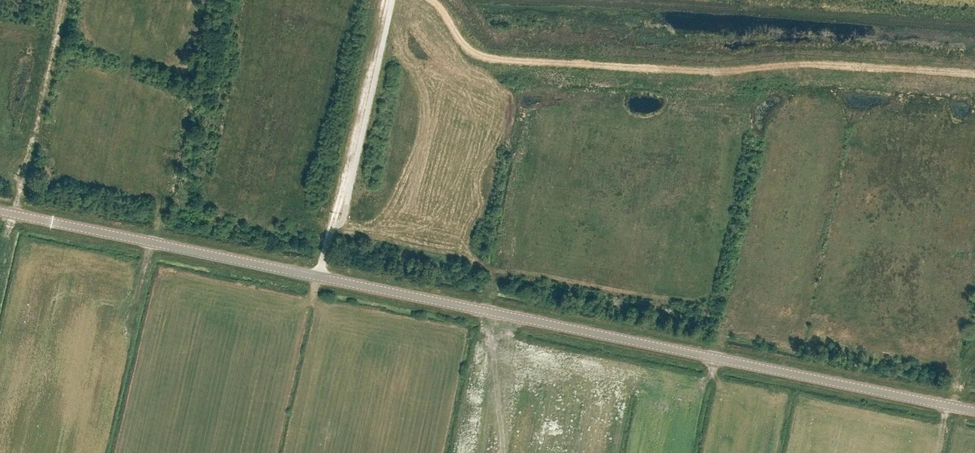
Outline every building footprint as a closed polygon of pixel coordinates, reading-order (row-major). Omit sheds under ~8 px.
[(25,113),(23,121),(31,124),(34,116),(25,113)]
